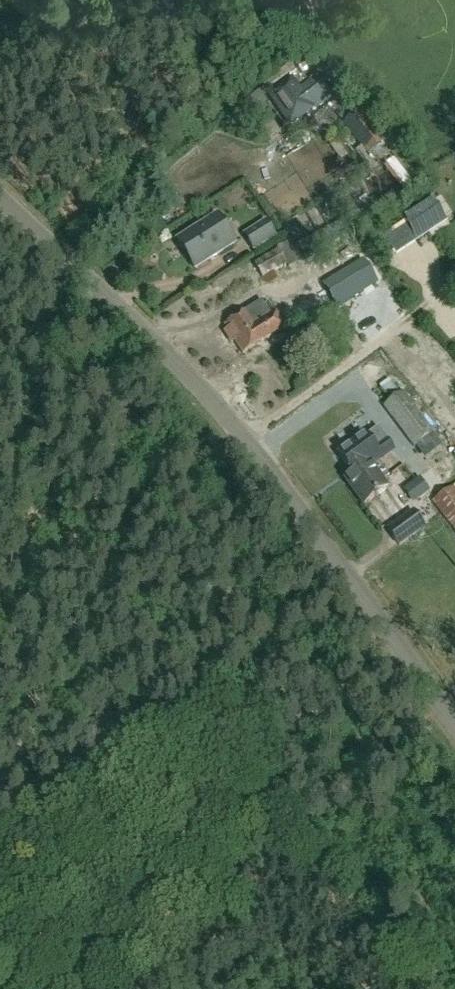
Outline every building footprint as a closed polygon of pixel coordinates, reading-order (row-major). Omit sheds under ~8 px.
[(293,80),(280,90),(300,118),(329,98),(316,79),(299,89),(293,80)] [(379,143),(358,114),(345,123),(366,152),(379,143)] [(426,236),(446,223),(432,202),(412,215),(426,236)] [(197,267),(237,242),(219,214),(180,239),(197,267)] [(253,252),(276,237),(266,221),(243,235),(253,252)] [(278,250),(254,264),(263,278),(286,265),(288,268),(298,262),(287,243),(277,249),(278,250)] [(357,289),(359,302),(375,300),(374,287),(357,289)] [(245,312),(224,325),(227,331),(224,332),(231,343),(234,341),(242,354),(285,328),(276,313),(272,315),(262,301),(245,312)] [(434,434),(403,393),(400,395),(388,380),(379,388),(390,403),(383,408),(414,449),(434,434)] [(367,436),(339,456),(353,476),(345,481),(363,506),(388,488),(373,467),(395,452),(379,429),(368,437),(367,436)] [(432,503),(454,533),(454,484),(452,487),(452,488),(432,503)] [(413,511),(385,531),(398,548),(425,528),(413,511)]
